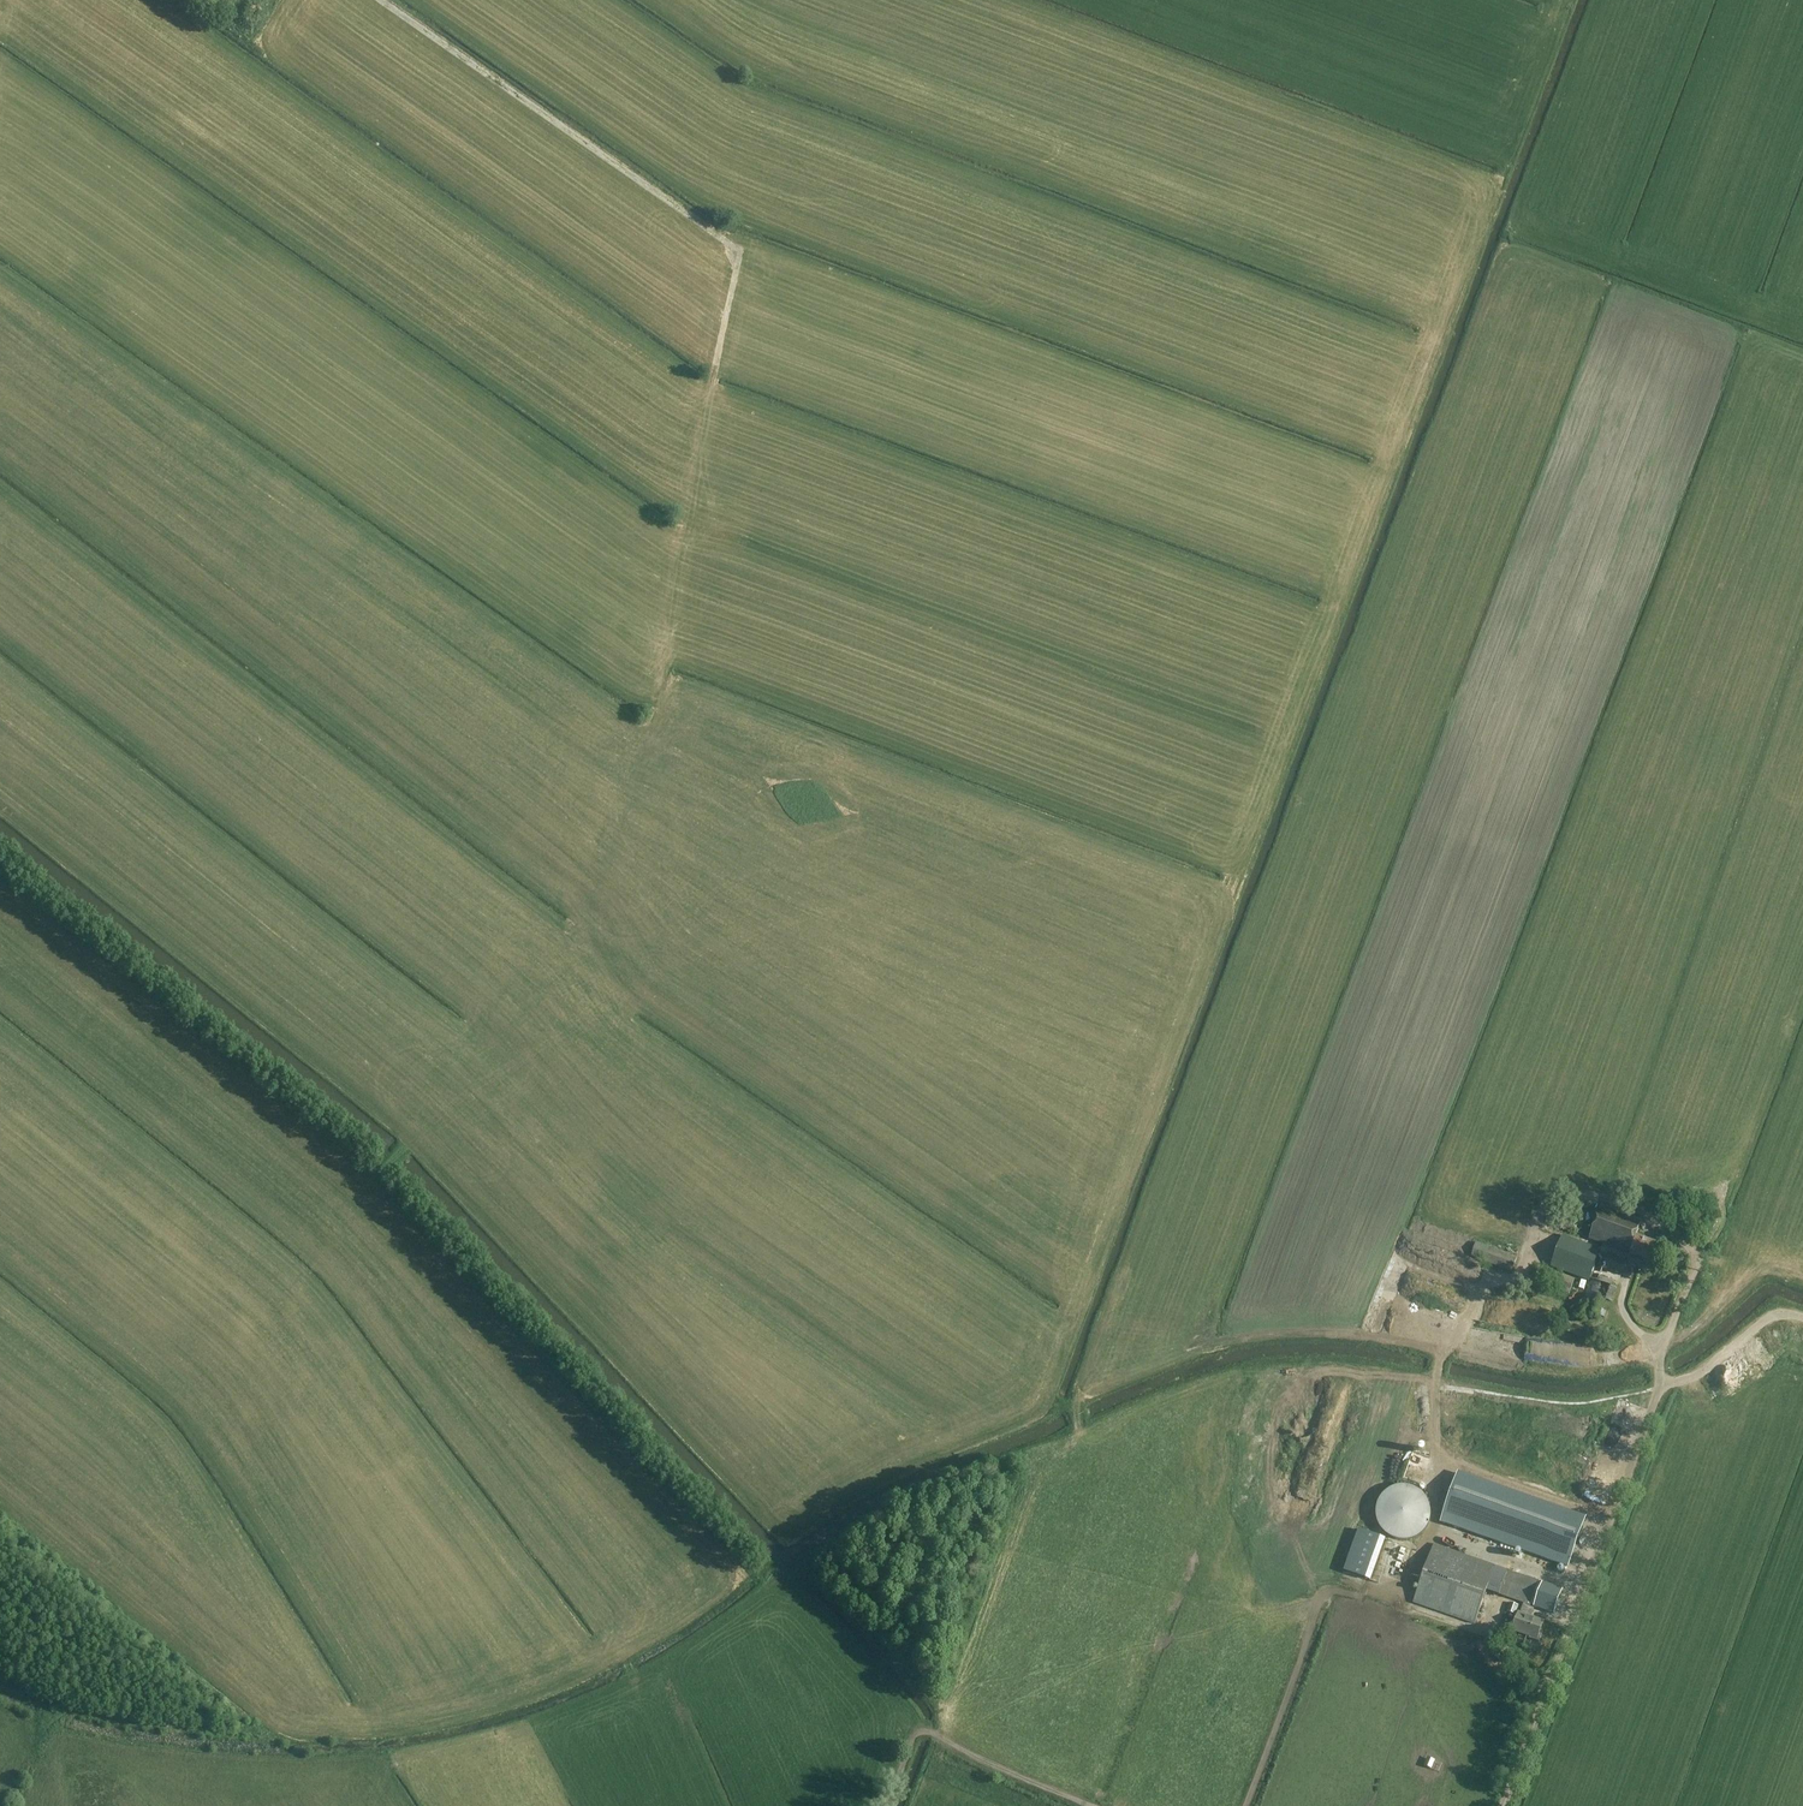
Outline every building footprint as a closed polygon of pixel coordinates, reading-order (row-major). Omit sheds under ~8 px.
[(1651,1261),(1658,1243),(1636,1235),(1642,1220),(1602,1205),(1589,1239),(1636,1256),(1636,1255),(1651,1261)] [(1612,1286),(1611,1285),(1612,1281),(1600,1277),(1603,1269),(1622,1276),(1628,1261),(1543,1229),(1532,1258),(1592,1279),(1583,1302),(1583,1305),(1581,1304),(1580,1307),(1574,1305),(1571,1314),(1587,1319),(1588,1316),(1600,1319),(1607,1301),(1612,1303),(1617,1288),(1612,1286)] [(1612,1484),(1616,1475),(1601,1468),(1597,1477),(1612,1484)] [(1459,1474),(1442,1522),(1568,1566),(1585,1518),(1459,1474)] [(1410,1488),(1406,1486),(1401,1486),(1397,1487),(1392,1489),(1388,1491),(1385,1494),(1382,1497),(1379,1501),(1377,1505),(1376,1510),(1376,1515),(1377,1519),(1378,1524),(1381,1528),(1383,1532),(1387,1535),(1391,1537),(1395,1539),(1400,1539),(1404,1538),(1409,1537),(1413,1535),(1416,1532),(1419,1528),(1422,1524),(1424,1520),(1424,1515),(1425,1511),(1424,1506),(1423,1502),(1420,1498),(1418,1494),(1414,1491),(1410,1488)] [(1359,1530),(1345,1571),(1366,1579),(1381,1538),(1359,1530)] [(1543,1632),(1540,1631),(1544,1622),(1531,1617),(1534,1607),(1550,1613),(1559,1589),(1535,1580),(1525,1577),(1509,1571),(1495,1566),(1434,1544),(1413,1602),(1474,1624),(1487,1590),(1524,1603),(1521,1613),(1518,1613),(1512,1630),(1530,1637),(1530,1638),(1539,1642),(1543,1632)] [(1510,1603),(1507,1612),(1515,1615),(1518,1606),(1510,1603)]
